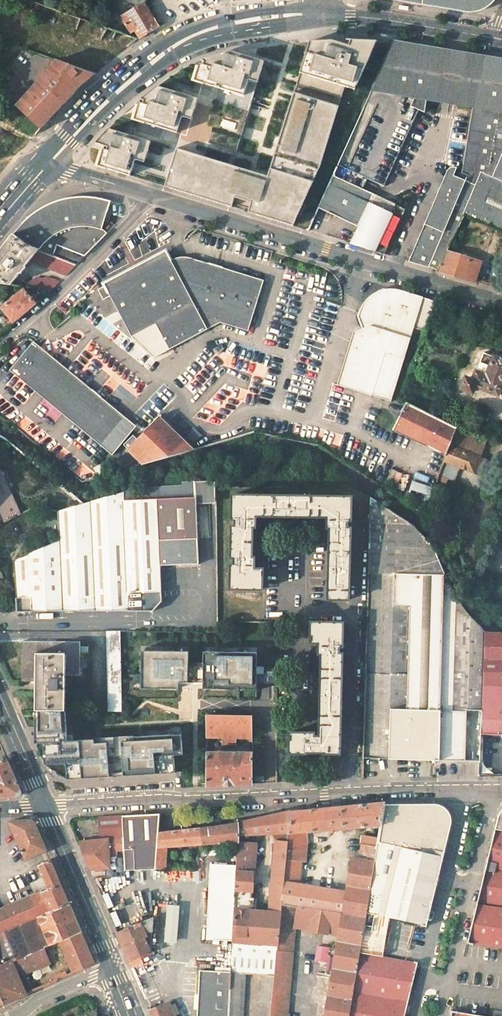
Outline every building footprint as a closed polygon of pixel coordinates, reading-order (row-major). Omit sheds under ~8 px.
[(463,12),(467,12),(472,11),(477,10),(481,8),(482,8),(483,7),(488,4),(489,3),(490,3),(491,2),(493,0),(391,0),(463,12)] [(134,31),(138,38),(157,27),(144,4),(121,17),(131,33),(134,31)] [(98,166),(293,226),(320,166),(345,86),(355,89),(377,41),(346,40),(345,44),(339,42),(332,40),(310,41),(268,176),(204,158),(207,148),(232,156),(233,153),(234,151),(236,151),(264,62),(231,51),(200,60),(186,67),(170,77),(157,86),(140,99),(134,120),(121,116),(109,129),(95,143),(104,146),(98,166)] [(395,43),(374,89),(428,98),(429,99),(449,102),(477,107),(501,110),(501,60),(462,54),(395,43)] [(337,165),(381,186),(416,110),(424,113),(428,98),(429,99),(442,61),(397,46),(389,92),(371,89),(367,99),(337,165)] [(58,61),(38,81),(63,104),(80,86),(94,73),(92,73),(58,61)] [(472,66),(473,67),(475,80),(476,96),(477,117),(477,128),(477,147),(476,160),(473,180),(480,183),(469,206),(465,215),(501,231),(501,185),(494,181),(501,165),(501,69),(472,66)] [(38,81),(16,106),(40,128),(41,129),(63,104),(38,81)] [(447,168),(409,260),(438,270),(446,253),(447,252),(463,219),(465,215),(469,206),(480,183),(473,180),(465,177),(468,169),(461,168),(454,168),(453,168),(447,168)] [(372,194),(332,175),(318,208),(358,227),(372,194)] [(406,209),(372,194),(358,227),(349,243),(384,254),(406,209)] [(101,228),(110,201),(108,200),(95,198),(88,198),(80,198),(72,199),(62,202),(52,205),(42,210),(35,214),(23,222),(21,223),(13,233),(28,245),(38,249),(53,255),(56,246),(84,256),(106,233),(101,228)] [(13,233),(0,250),(0,283),(10,285),(29,261),(38,249),(28,245),(13,233)] [(84,256),(56,246),(53,255),(76,264),(84,256)] [(53,255),(38,249),(29,261),(66,275),(76,264),(53,255)] [(478,262),(447,252),(446,253),(438,270),(471,281),(478,262)] [(247,331),(263,280),(198,260),(194,259),(188,258),(184,257),(179,258),(175,259),(171,261),(167,254),(138,269),(99,289),(105,300),(112,296),(133,335),(152,356),(170,347),(220,322),(247,331)] [(43,279),(36,277),(24,287),(50,292),(60,281),(48,277),(43,279)] [(24,290),(1,308),(13,323),(35,304),(26,292),(24,290)] [(28,290),(26,292),(35,304),(40,301),(32,292),(28,290)] [(353,330),(336,384),(353,390),(390,402),(414,326),(422,299),(396,292),(389,292),(387,292),(382,293),(377,294),(374,296),(373,296),(372,296),(367,298),(366,300),(365,300),(362,302),(358,315),(362,327),(353,330)] [(422,299),(414,326),(426,330),(436,304),(422,299)] [(26,383),(49,355),(34,343),(11,370),(26,383)] [(483,352),(472,380),(466,378),(461,388),(472,392),(475,386),(498,395),(501,384),(501,359),(483,352)] [(49,355),(26,383),(83,430),(106,402),(49,355)] [(116,410),(106,402),(83,430),(93,438),(116,410)] [(457,428),(406,403),(392,430),(422,445),(446,456),(450,446),(457,428)] [(116,410),(93,438),(102,446),(125,418),(116,410)] [(144,464),(193,450),(158,418),(137,439),(133,436),(124,445),(144,464)] [(487,442),(472,434),(465,452),(481,458),(487,442)] [(2,525),(68,490),(26,455),(0,436),(0,526),(2,525)] [(444,461),(460,467),(473,472),(480,474),(486,460),(481,458),(465,452),(458,449),(450,446),(444,461)] [(438,475),(454,481),(460,467),(444,461),(438,475)] [(17,612),(153,610),(161,601),(160,565),(198,563),(196,498),(215,498),(215,481),(189,481),(189,484),(140,485),(124,493),(85,504),(58,511),(60,539),(51,543),(30,552),(15,559),(14,563),(17,612)] [(352,496),(232,495),(232,519),(235,519),(235,526),(232,526),(231,558),(234,558),(234,564),(231,564),(230,589),(262,589),(263,568),(255,568),(255,557),(252,557),(253,527),(256,527),(256,516),(327,517),(327,528),(329,528),(328,599),(349,599),(351,528),(347,527),(347,521),(351,521),(352,496)] [(371,497),(363,756),(457,760),(456,752),(451,751),(453,709),(470,710),(482,710),(485,632),(468,613),(454,595),(445,573),(434,548),(413,525),(371,497)] [(50,536),(27,546),(30,552),(51,543),(50,536)] [(343,622),(311,622),(310,643),(318,643),(318,654),(321,654),(321,659),(319,736),(314,736),(314,732),(290,732),(289,753),(306,753),(306,752),(324,752),(324,753),(340,754),(342,653),(339,653),(339,647),(343,647),(343,622)] [(120,631),(107,631),(108,711),(121,711),(122,711),(120,631)] [(482,710),(501,710),(501,632),(485,632),(482,710)] [(80,641),(22,641),(22,681),(38,681),(38,688),(38,710),(39,710),(63,711),(63,706),(63,675),(66,675),(71,675),(80,675),(80,641)] [(189,652),(146,652),(146,670),(142,670),(142,685),(156,685),(156,689),(179,689),(179,685),(179,683),(204,683),(204,666),(189,666),(189,665),(189,652)] [(257,653),(204,652),(204,665),(204,666),(204,683),(204,685),(204,689),(230,690),(230,685),(257,685),(277,686),(277,665),(257,665),(257,653)] [(467,760),(470,710),(453,709),(451,751),(456,752),(457,760),(467,760)] [(63,711),(39,710),(39,715),(35,715),(36,737),(36,744),(44,744),(45,766),(66,765),(67,775),(82,774),(82,778),(95,777),(99,777),(99,773),(113,772),(114,776),(142,774),(176,772),(175,755),(183,754),(182,740),(171,741),(171,735),(131,737),(132,741),(95,743),(95,739),(67,741),(65,711),(63,711)] [(501,737),(501,710),(482,710),(481,736),(501,737)] [(252,715),(206,714),(206,737),(223,737),(236,738),(249,738),(252,738),(252,715)] [(252,753),(206,752),(206,786),(241,785),(252,784),(252,753)] [(0,762),(0,797),(18,796),(20,795),(20,794),(21,791),(7,759),(0,762)] [(380,826),(385,802),(291,811),(286,853),(302,854),(304,844),(308,844),(307,831),(380,826)] [(366,913),(428,928),(436,896),(453,824),(451,821),(450,818),(447,815),(444,812),(441,809),(436,806),(435,805),(434,805),(429,803),(385,805),(380,826),(377,846),(366,913)] [(286,853),(291,811),(273,815),(239,823),(238,832),(263,833),(273,832),(275,842),(274,860),(271,885),(269,884),(269,892),(271,893),(269,912),(252,910),(234,909),(232,941),(278,944),(282,904),(283,882),(286,853)] [(161,813),(98,817),(99,839),(123,837),(124,851),(125,870),(156,869),(157,864),(157,860),(160,833),(161,813)] [(501,814),(497,819),(495,824),(493,830),(492,837),(493,837),(494,842),(494,848),(493,853),(492,857),(489,861),(486,864),(484,873),(485,877),(486,883),(485,886),(484,891),(481,899),(478,902),(476,904),(475,910),(476,912),(477,917),(477,922),(476,928),(475,932),(473,935),(470,940),(467,942),(467,947),(501,952),(501,813),(501,814)] [(31,820),(9,821),(25,859),(46,850),(34,822),(31,820)] [(238,832),(239,823),(212,827),(200,828),(202,844),(230,842),(238,842),(238,832)] [(189,829),(160,833),(157,860),(157,864),(166,864),(167,849),(165,847),(184,845),(183,842),(186,842),(187,845),(191,845),(189,829)] [(197,829),(189,829),(191,845),(198,844),(197,829)] [(80,842),(80,848),(90,871),(110,866),(109,858),(116,858),(115,851),(124,851),(123,837),(99,839),(80,842)] [(252,910),(256,844),(238,842),(238,847),(237,865),(234,909),(252,910)] [(306,862),(308,844),(304,844),(302,854),(286,853),(283,882),(299,884),(302,862),(306,862)] [(371,883),(377,846),(361,844),(358,860),(353,859),(347,892),(343,914),(365,918),(366,913),(371,883)] [(50,860),(39,865),(44,878),(49,889),(60,884),(50,860)] [(234,909),(237,865),(210,864),(206,940),(232,941),(234,909)] [(49,889),(44,878),(30,883),(35,894),(49,889)] [(343,914),(347,892),(299,884),(283,882),(282,904),(343,914)] [(69,903),(60,884),(49,889),(35,894),(23,900),(17,903),(0,910),(0,934),(69,903)] [(23,900),(20,893),(14,896),(17,903),(23,900)] [(0,934),(0,963),(1,966),(10,962),(38,950),(48,946),(59,942),(81,932),(69,903),(0,934)] [(165,940),(178,941),(179,903),(166,903),(165,940)] [(365,918),(343,914),(282,904),(278,944),(275,975),(271,1015),(289,1015),(289,1014),(287,1014),(295,927),(340,934),(337,949),(331,987),(326,1015),(349,1015),(359,952),(365,918)] [(145,933),(152,930),(153,917),(141,922),(134,925),(116,932),(129,961),(131,967),(143,963),(141,958),(150,955),(150,952),(151,950),(145,933)] [(81,932),(59,942),(72,973),(95,964),(88,949),(81,932)] [(331,987),(337,949),(318,946),(316,960),(327,962),(325,974),(328,974),(327,986),(331,987)] [(38,950),(10,962),(14,972),(41,959),(38,950)] [(349,1015),(405,1015),(418,962),(359,952),(349,1015)] [(0,966),(0,995),(4,1003),(24,995),(14,972),(10,962),(1,966),(0,966)] [(199,969),(198,988),(230,988),(231,972),(231,969),(199,969)] [(245,974),(231,972),(230,988),(228,1015),(243,1015),(245,974)] [(275,975),(262,975),(258,1015),(271,1015),(275,975)] [(230,988),(198,988),(197,1015),(228,1015),(230,988)] [(152,1015),(175,1015),(170,1004),(169,1003),(162,1006),(160,1005),(150,1009),(149,1010),(152,1015)]
